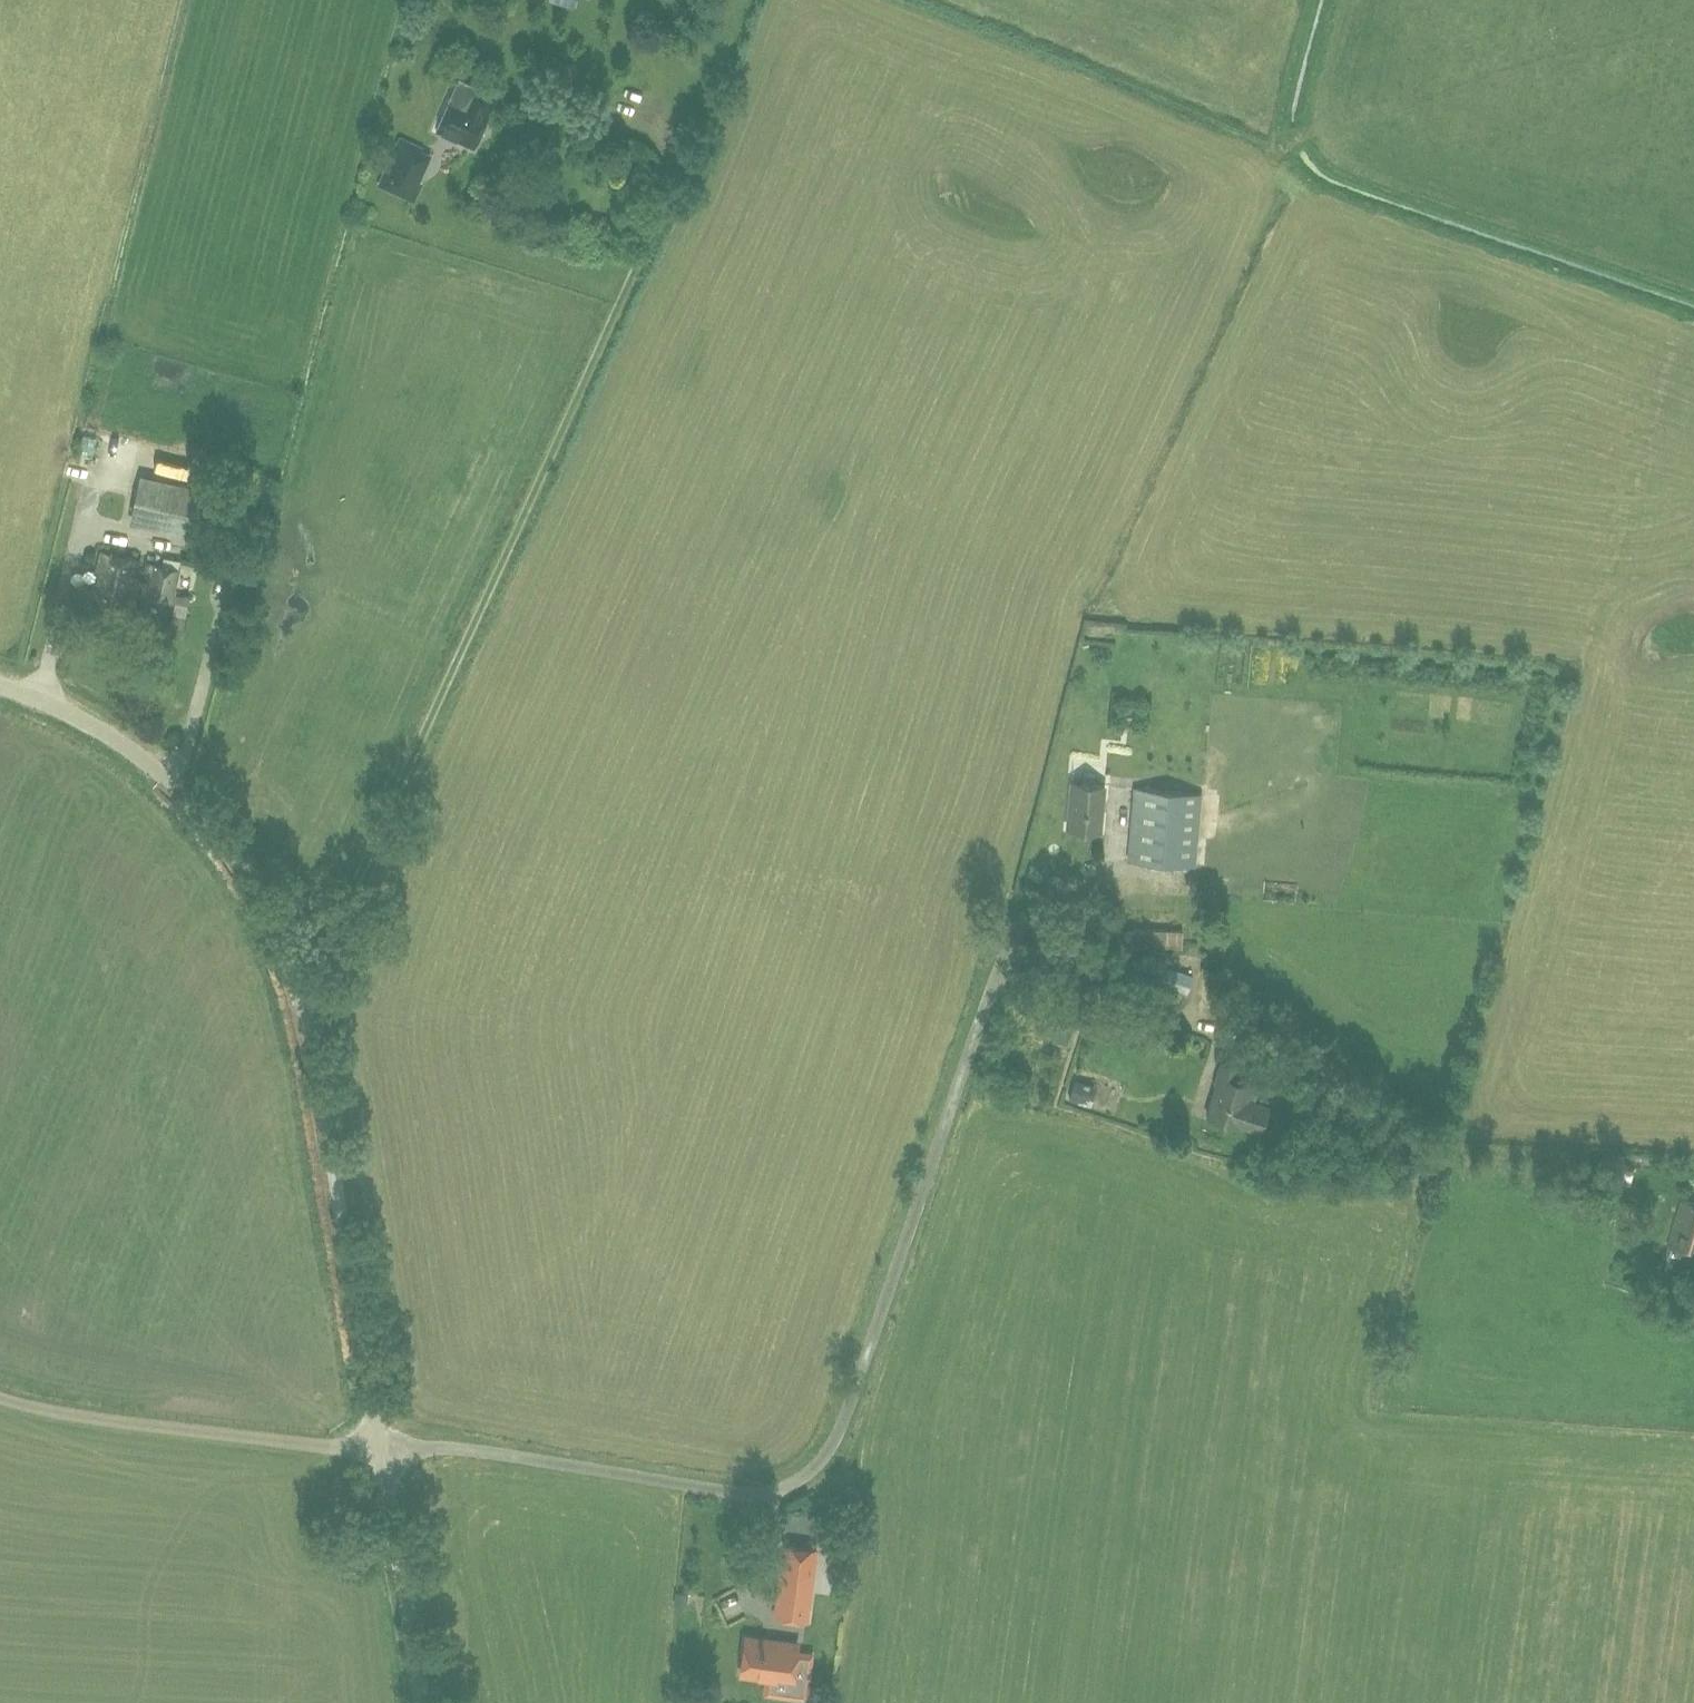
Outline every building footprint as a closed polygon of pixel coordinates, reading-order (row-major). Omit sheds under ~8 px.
[(436,133),(473,150),(487,120),(486,119),(492,107),(487,105),(490,99),(456,83),(444,109),(446,110),(436,133)] [(399,136),(377,185),(415,203),(424,183),(420,182),(432,155),(422,150),(423,147),(399,136)] [(139,483),(132,514),(190,527),(197,496),(139,483)] [(229,529),(241,530),(242,522),(230,521),(229,529)] [(182,571),(146,562),(144,572),(149,573),(147,582),(135,580),(136,576),(135,576),(139,561),(101,552),(89,602),(128,612),(133,590),(176,600),(182,571)] [(1067,828),(1100,831),(1105,785),(1071,782),(1067,828)] [(1196,866),(1202,793),(1135,787),(1129,860),(1196,866)] [(1182,930),(1134,929),(1117,928),(1117,954),(1134,954),(1134,947),(1182,948),(1182,930)] [(1173,963),(1174,950),(1151,950),(1150,963),(1173,963)] [(1080,957),(1077,969),(1087,971),(1090,959),(1080,957)] [(1163,965),(1157,983),(1153,997),(1178,1004),(1183,992),(1187,993),(1193,975),(1163,965)] [(1073,1027),(1058,1023),(1053,1042),(1067,1046),(1073,1027)] [(1217,1084),(1207,1116),(1238,1125),(1239,1124),(1260,1131),(1268,1106),(1253,1102),(1256,1094),(1250,1092),(1253,1085),(1235,1080),(1239,1068),(1221,1063),(1215,1083),(1217,1084)] [(1089,1083),(1075,1079),(1068,1100),(1082,1104),(1089,1083)] [(1693,1253),(1693,1204),(1682,1201),(1669,1246),(1693,1253)] [(785,1546),(776,1616),(806,1620),(815,1550),(785,1546)] [(674,1590),(673,1603),(675,1604),(685,1605),(687,1592),(676,1591),(674,1590)] [(765,1640),(745,1637),(741,1673),(748,1674),(750,1677),(760,1678),(762,1676),(793,1680),(798,1644),(776,1641),(776,1643),(765,1642),(765,1640)] [(771,1690),(802,1692),(803,1683),(772,1681),(771,1690)]
